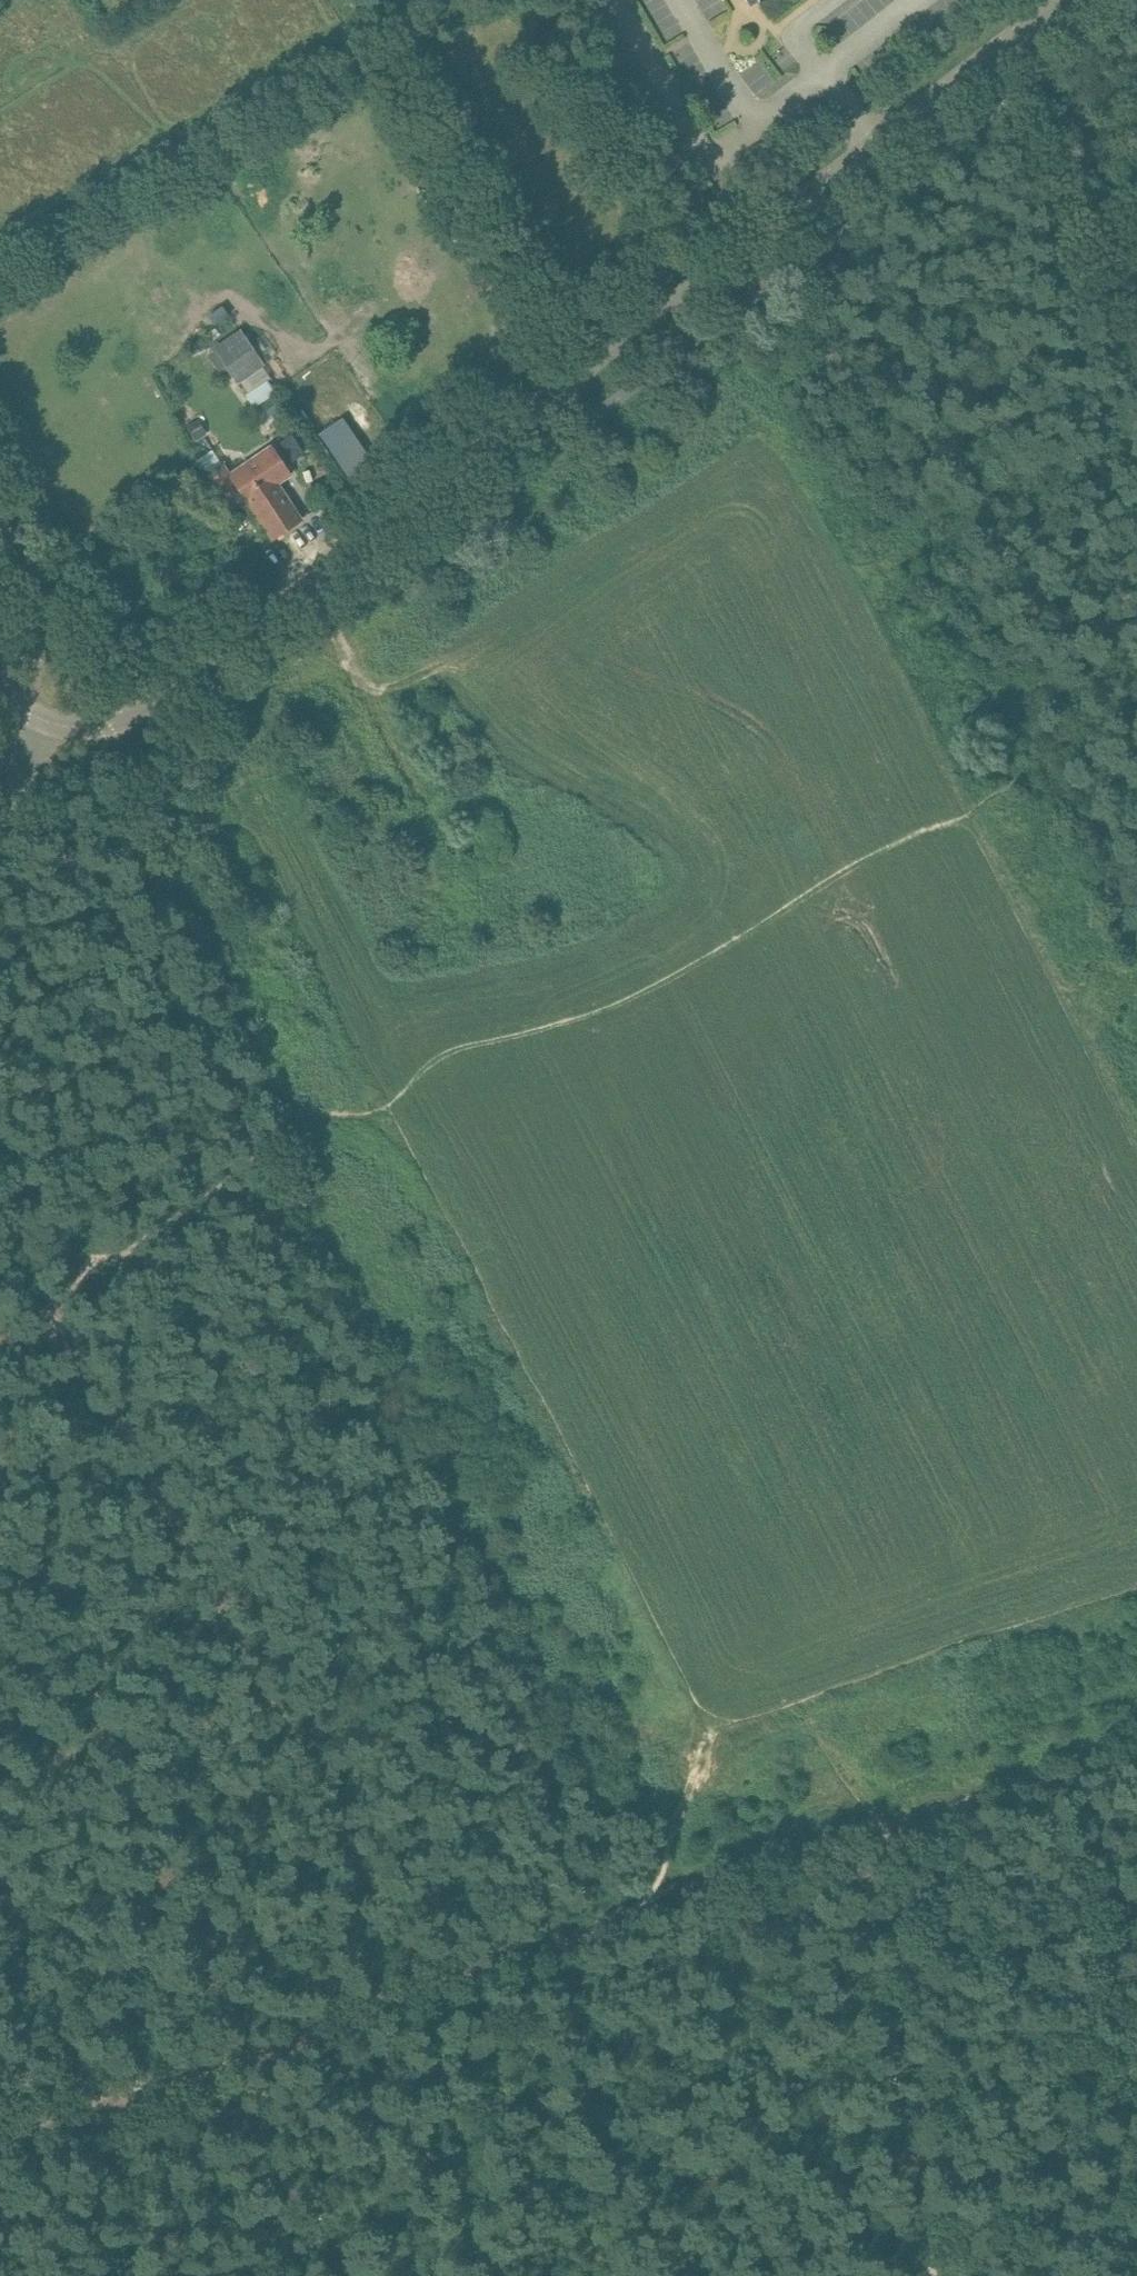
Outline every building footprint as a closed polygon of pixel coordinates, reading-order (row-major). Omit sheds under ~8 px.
[(216,328),(230,317),(222,307),(208,317),(216,328)] [(237,383),(265,364),(264,364),(268,362),(264,356),(261,358),(258,354),(265,349),(261,343),(252,348),(242,332),(226,343),(237,359),(226,366),(237,383)] [(193,356),(206,347),(200,339),(188,349),(193,356)] [(255,408),(256,408),(278,394),(267,379),(247,392),(245,394),(255,408)] [(278,394),(256,408),(264,419),(285,404),(278,394)] [(343,417),(319,433),(349,479),(373,462),(343,417)] [(199,420),(187,426),(192,436),(196,442),(207,435),(204,429),(199,420)] [(294,466),(305,459),(291,437),(280,444),(294,466)] [(277,484),(290,475),(271,447),(230,474),(223,464),(206,475),(223,501),(240,490),(272,539),(301,520),(277,484)]
